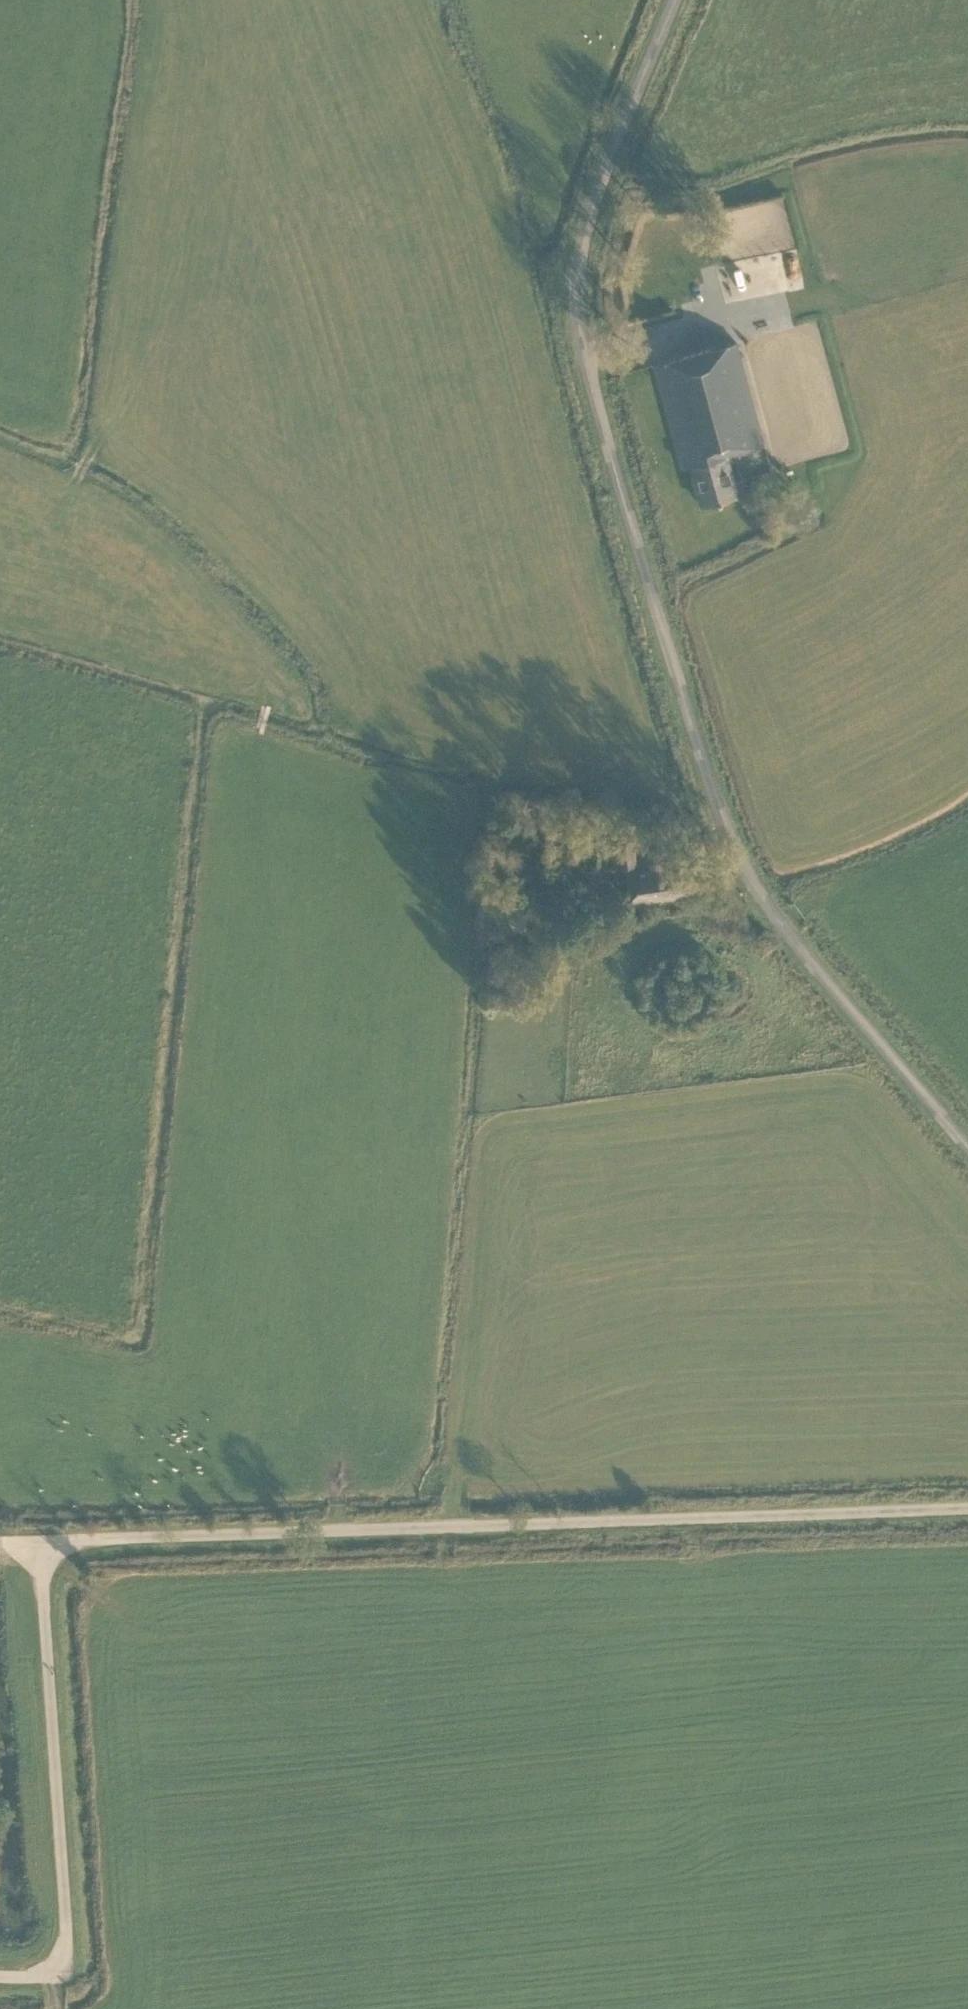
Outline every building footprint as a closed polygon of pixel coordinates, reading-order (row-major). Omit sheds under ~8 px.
[(657,362),(660,374),(685,465),(691,464),(701,504),(736,494),(732,479),(741,477),(734,452),(764,444),(736,341),(657,362)]
